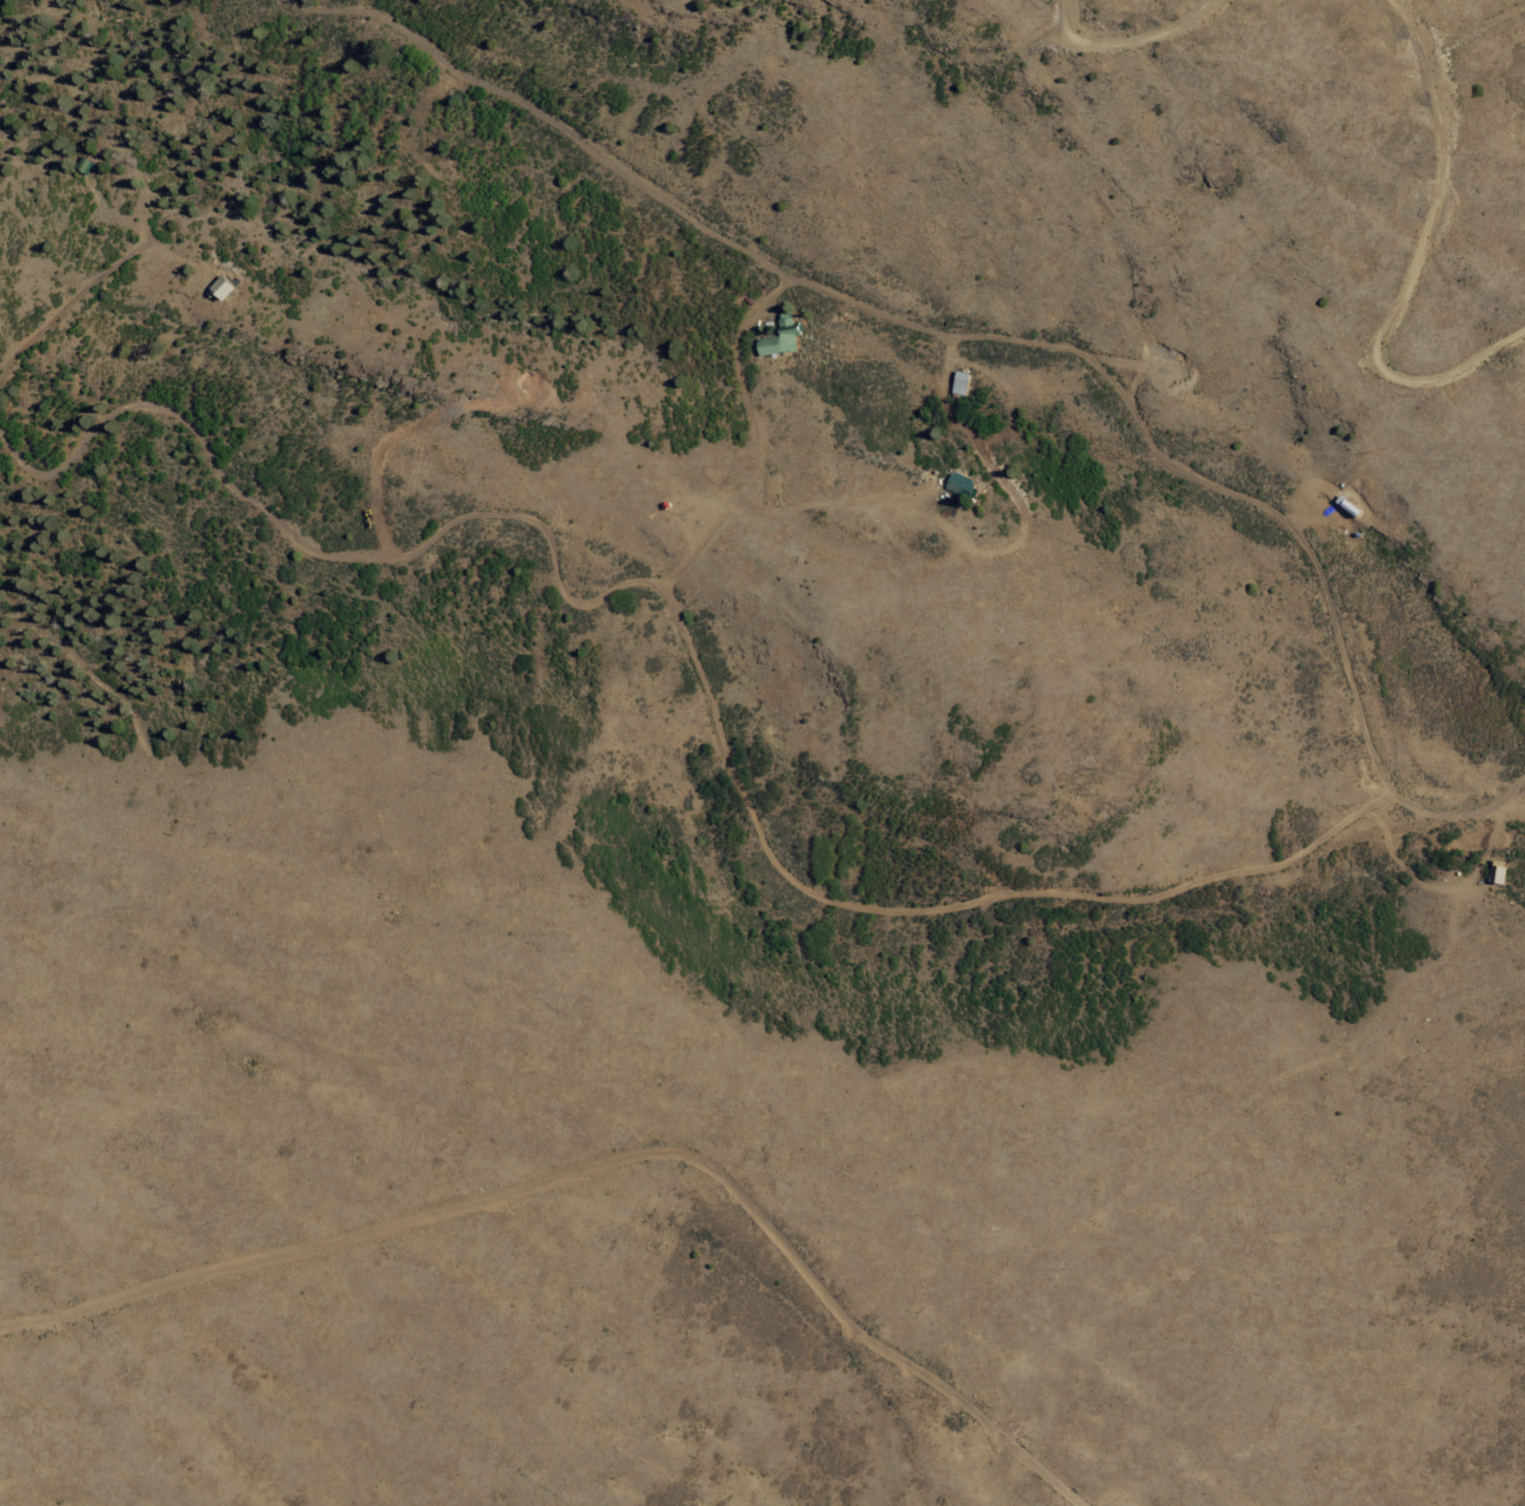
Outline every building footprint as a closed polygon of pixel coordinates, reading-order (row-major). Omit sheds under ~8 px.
[(88,176),(97,163),(88,157),(79,170),(88,176)] [(239,287),(224,274),(212,287),(227,301),(239,287)] [(759,355),(799,351),(797,334),(806,333),(805,323),(794,324),(793,312),(779,314),(782,336),(758,338),(759,355)] [(967,396),(970,373),(955,371),(952,394),(967,396)] [(945,489),(972,501),(980,483),(953,471),(945,489)]
